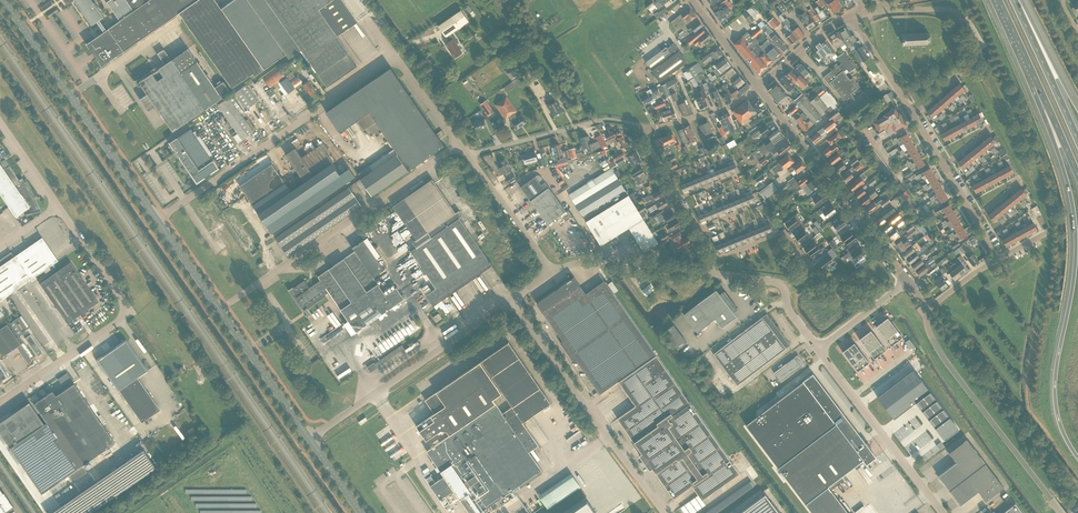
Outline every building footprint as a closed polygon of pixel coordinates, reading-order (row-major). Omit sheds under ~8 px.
[(42,8),(52,2),(51,0),(50,0),(41,6),(42,8)] [(74,0),(91,24),(95,22),(98,20),(102,16),(93,3),(91,0),(74,0)] [(116,16),(119,20),(105,30),(103,32),(86,43),(102,66),(124,51),(179,13),(180,15),(184,21),(231,87),(252,73),(254,75),(284,53),(288,58),(299,50),(314,72),(315,71),(326,88),(358,66),(336,36),(357,21),(343,0),(230,0),(219,7),(215,0),(105,0),(116,16)] [(654,1),(655,4),(658,9),(664,5),(663,4),(668,0),(656,0),(654,1)] [(713,12),(721,22),(732,13),(728,8),(733,5),(732,3),(735,0),(726,0),(720,4),(723,7),(721,9),(720,7),(713,12)] [(821,21),(828,16),(822,7),(823,6),(819,0),(818,0),(815,2),(818,6),(815,8),(817,12),(816,13),(821,21)] [(827,3),(828,4),(833,12),(838,9),(838,8),(841,7),(837,0),(825,0),(827,3)] [(786,10),(781,3),(775,8),(780,15),(786,10)] [(753,4),(746,10),(753,18),(757,15),(754,11),(756,8),(753,4)] [(802,22),(808,30),(815,25),(809,17),(805,11),(802,7),(798,10),(801,14),(798,17),(802,22)] [(47,15),(49,18),(58,11),(57,9),(47,15)] [(685,25),(697,17),(690,9),(682,15),(681,14),(671,22),(671,23),(675,30),(679,35),(683,33),(688,29),(685,25)] [(808,11),(815,22),(819,19),(816,15),(815,15),(811,9),(808,11)] [(455,58),(462,53),(456,44),(458,42),(452,33),(469,21),(461,10),(438,26),(446,37),(447,36),(450,41),(445,44),(455,58)] [(780,24),(773,17),(769,21),(775,28),(780,24)] [(789,29),(798,40),(805,34),(796,23),(793,26),(787,18),(783,21),(789,29)] [(95,22),(103,32),(105,30),(98,20),(95,22)] [(695,32),(703,26),(699,21),(689,29),(688,29),(683,33),(685,36),(693,30),(695,32)] [(762,30),(763,30),(766,27),(761,21),(758,25),(760,27),(762,30)] [(775,34),(773,31),(768,25),(766,27),(763,30),(762,30),(764,31),(767,36),(768,36),(773,41),(773,42),(774,42),(783,53),(788,48),(776,34),(775,34)] [(847,26),(842,29),(838,31),(838,32),(843,40),(843,41),(844,42),(845,44),(847,42),(846,39),(848,38),(851,44),(858,41),(854,34),(851,35),(847,26)] [(756,38),(764,31),(762,30),(760,27),(750,35),(747,32),(734,44),(738,49),(759,74),(768,67),(766,66),(772,61),(759,46),(757,43),(759,42),(756,38)] [(712,39),(707,31),(706,32),(702,28),(693,35),(693,34),(685,40),(689,45),(693,42),(696,45),(699,43),(701,47),(712,39)] [(785,38),(791,45),(798,40),(789,29),(786,32),(783,34),(786,38),(785,38)] [(841,47),(845,44),(836,32),(828,38),(835,47),(836,49),(840,46),(841,47)] [(930,35),(926,33),(902,34),(903,45),(927,44),(931,41),(930,35)] [(772,61),(773,61),(783,53),(774,42),(773,42),(773,41),(768,36),(767,36),(766,37),(767,39),(759,46),(772,61)] [(831,60),(833,59),(831,56),(835,53),(826,40),(821,44),(819,42),(815,46),(817,48),(815,50),(825,63),(830,59),(831,60)] [(687,61),(676,46),(673,43),(671,44),(672,45),(668,47),(667,48),(666,47),(658,53),(646,63),(655,75),(655,76),(659,82),(687,61)] [(700,58),(698,60),(701,65),(704,63),(705,64),(713,57),(716,60),(717,60),(723,55),(718,47),(709,54),(708,52),(700,58)] [(868,58),(861,47),(856,50),(863,61),(868,58)] [(137,79),(134,81),(137,86),(139,84),(147,95),(140,100),(148,111),(155,107),(172,131),(204,109),(171,60),(163,49),(157,54),(164,65),(139,82),(137,79)] [(188,49),(171,60),(204,109),(221,97),(221,96),(229,91),(223,82),(221,83),(220,81),(216,83),(218,85),(215,88),(188,49)] [(855,68),(850,61),(844,52),(838,56),(852,75),(857,72),(855,69),(855,68)] [(731,66),(724,57),(715,64),(718,68),(714,71),(717,76),(731,66)] [(807,68),(801,61),(794,68),(799,74),(800,73),(802,75),(806,72),(807,73),(811,70),(808,67),(807,68)] [(698,63),(688,69),(699,86),(698,86),(700,91),(697,92),(699,97),(696,99),(694,100),(694,101),(697,108),(698,109),(700,108),(700,109),(708,106),(705,98),(707,97),(704,89),(705,89),(703,84),(702,84),(698,75),(703,71),(698,63)] [(567,68),(571,74),(576,71),(572,64),(567,68)] [(843,71),(839,66),(832,70),(823,77),(834,90),(835,89),(848,105),(856,100),(855,99),(860,95),(864,92),(859,86),(852,78),(850,80),(844,71),(843,71)] [(278,67),(263,78),(270,88),(285,77),(278,67)] [(397,154),(408,171),(409,171),(409,170),(423,160),(424,161),(426,158),(443,146),(444,147),(391,68),(326,113),(340,132),(357,121),(364,130),(376,122),(397,153),(397,154)] [(737,89),(745,83),(732,68),(726,73),(735,84),(734,85),(737,89),(732,94),(736,100),(739,98),(743,95),(746,93),(746,92),(750,88),(746,83),(738,90),(737,89)] [(511,70),(507,73),(512,80),(516,76),(511,70)] [(798,77),(791,70),(786,76),(794,83),(796,81),(803,88),(808,83),(800,75),(798,77)] [(785,75),(779,81),(789,91),(795,85),(785,75)] [(297,76),(290,81),(295,87),(302,82),(297,76)] [(668,81),(665,83),(668,89),(672,87),(670,84),(675,82),(675,81),(678,80),(676,76),(673,77),(674,78),(668,81)] [(280,82),(288,93),(294,88),(286,77),(280,82)] [(516,78),(503,88),(507,93),(519,83),(516,78)] [(308,92),(311,96),(315,93),(312,89),(313,89),(307,81),(303,84),(306,88),(305,89),(307,92),(308,92)] [(772,87),(772,86),(768,90),(779,103),(788,96),(777,83),(772,87)] [(954,88),(964,100),(966,98),(961,92),(964,89),(959,83),(954,88)] [(661,86),(666,97),(671,95),(666,84),(661,86)] [(724,84),(722,86),(725,94),(722,95),(726,104),(731,101),(730,98),(733,96),(724,84)] [(247,109),(257,101),(246,85),(235,93),(247,109)] [(817,86),(813,89),(820,96),(827,90),(823,85),(821,87),(820,86),(818,87),(817,86)] [(646,103),(646,104),(654,99),(655,98),(656,99),(662,96),(657,88),(656,86),(652,88),(653,90),(654,92),(653,92),(652,89),(651,89),(651,90),(650,90),(650,89),(647,91),(650,95),(641,99),(644,103),(646,103)] [(957,95),(959,98),(963,102),(964,100),(954,88),(949,93),(954,99),(957,95)] [(710,93),(716,106),(722,104),(716,91),(710,93)] [(883,97),(887,103),(896,97),(892,91),(887,94),(883,97)] [(820,114),(821,114),(810,102),(808,99),(803,93),(794,100),(798,104),(799,106),(814,123),(822,116),(820,114)] [(821,114),(828,108),(815,93),(808,99),(810,102),(821,114)] [(948,103),(954,99),(949,93),(943,97),(948,103)] [(227,119),(238,111),(228,97),(217,105),(227,119)] [(510,121),(517,130),(526,123),(520,114),(516,117),(514,114),(517,112),(506,97),(495,105),(505,119),(508,117),(511,120),(510,121)] [(758,114),(766,108),(758,97),(750,103),(748,100),(732,111),(742,124),(757,113),(758,114)] [(938,102),(943,108),(948,103),(943,97),(938,102)] [(554,117),(564,111),(556,98),(546,104),(554,117)] [(655,109),(661,107),(663,112),(661,112),(664,121),(670,119),(666,105),(663,99),(653,104),(655,109)] [(663,99),(666,105),(670,119),(676,117),(673,109),(671,109),(669,102),(665,104),(664,101),(663,99)] [(492,109),(489,105),(486,101),(482,104),(488,112),(492,109)] [(683,116),(690,113),(685,102),(678,105),(683,116)] [(933,107),(938,112),(943,108),(938,102),(933,107)] [(799,106),(798,104),(795,107),(790,111),(792,113),(797,109),(797,108),(799,106)] [(859,121),(873,111),(868,105),(855,114),(859,121)] [(936,114),(938,117),(941,120),(943,118),(940,115),(938,112),(933,107),(927,111),(932,117),(936,114)] [(829,122),(840,114),(837,109),(827,116),(830,120),(829,121),(829,122)] [(895,109),(884,115),(885,116),(874,122),(878,128),(879,128),(880,130),(887,126),(888,127),(892,125),(895,130),(905,124),(902,118),(901,118),(895,109)] [(966,120),(970,127),(976,124),(972,117),(971,114),(968,110),(966,111),(969,115),(964,117),(966,120)] [(238,111),(227,119),(237,133),(233,136),(238,143),(253,132),(238,111)] [(800,115),(797,112),(794,114),(797,118),(796,120),(800,125),(805,122),(804,120),(807,118),(803,112),(800,115)] [(972,117),(976,124),(982,120),(981,118),(984,116),(982,112),(972,117)] [(733,121),(729,113),(723,115),(730,130),(734,129),(731,122),(733,121)] [(730,130),(723,115),(718,117),(723,128),(719,129),(722,135),(726,134),(725,133),(730,130)] [(826,133),(827,132),(835,127),(834,125),(836,123),(834,122),(840,117),(839,115),(817,131),(818,132),(810,138),(815,144),(827,135),(826,133)] [(481,128),(481,129),(486,127),(484,119),(479,120),(478,118),(475,119),(476,121),(473,122),(476,129),(481,128)] [(737,119),(734,120),(739,131),(744,129),(742,125),(740,126),(740,124),(739,121),(738,121),(737,119)] [(958,121),(964,131),(970,127),(966,120),(963,122),(961,119),(960,120),(958,121)] [(805,122),(800,125),(804,131),(809,127),(813,124),(810,120),(806,123),(805,122)] [(954,127),(957,134),(964,131),(958,121),(956,122),(957,125),(954,127)] [(708,122),(700,126),(702,132),(701,133),(702,137),(706,136),(708,140),(714,137),(708,122)] [(945,132),(941,134),(945,141),(951,137),(947,130),(946,127),(943,123),(941,124),(944,129),(943,129),(945,132)] [(685,127),(692,142),(695,141),(692,134),(694,133),(690,125),(685,127)] [(754,138),(762,133),(764,136),(770,131),(765,125),(752,135),(754,138)] [(947,130),(951,137),(957,134),(954,127),(947,130)] [(190,129),(169,143),(196,182),(205,177),(205,178),(209,175),(208,174),(217,168),(190,129)] [(612,129),(605,133),(609,141),(621,135),(619,130),(614,132),(612,129)] [(677,131),(683,142),(686,141),(688,144),(690,143),(691,144),(692,143),(690,139),(688,140),(683,129),(677,131)] [(781,134),(777,129),(768,136),(771,140),(769,141),(770,142),(766,145),(765,144),(753,153),(757,159),(769,150),(770,151),(775,147),(774,145),(783,138),(780,134),(781,134)] [(881,138),(887,134),(885,130),(878,134),(881,138)] [(828,146),(822,151),(826,157),(838,148),(834,142),(841,137),(838,132),(827,140),(831,145),(828,146)] [(673,133),(666,136),(670,145),(674,143),(677,150),(681,148),(678,141),(676,142),(673,133)] [(900,137),(902,140),(904,144),(910,140),(907,133),(900,137)] [(601,134),(596,137),(603,150),(608,147),(601,134)] [(742,142),(747,148),(755,141),(750,135),(742,142)] [(587,150),(588,151),(596,149),(594,144),(591,145),(588,136),(580,138),(583,148),(584,148),(584,151),(587,150)] [(613,141),(620,153),(613,157),(615,161),(625,155),(623,151),(621,148),(627,145),(622,136),(619,138),(613,141)] [(670,145),(666,136),(660,139),(664,148),(662,148),(664,153),(672,149),(670,145)] [(991,136),(985,140),(990,146),(992,149),(994,147),(993,144),(996,142),(991,136)] [(857,147),(861,144),(857,138),(853,142),(857,147)] [(906,148),(903,149),(899,152),(900,154),(914,146),(910,140),(904,144),(906,148)] [(990,150),(992,149),(990,146),(985,140),(980,145),(985,151),(988,148),(990,150)] [(272,163),(239,186),(251,203),(272,233),(355,176),(349,168),(340,174),(323,150),(327,148),(323,143),(320,146),(320,145),(301,158),(295,149),(286,155),(299,174),(294,177),(300,186),(291,192),(285,182),(280,175),(275,168),(272,163)] [(792,148),(788,143),(774,155),(776,157),(779,154),(781,156),(792,148)] [(570,157),(568,150),(564,151),(562,151),(560,144),(553,146),(554,147),(551,148),(553,152),(552,152),(554,160),(557,159),(557,160),(564,158),(566,157),(567,158),(570,157)] [(974,149),(979,155),(985,151),(980,145),(974,149)] [(911,156),(918,152),(914,146),(900,154),(902,156),(906,153),(906,154),(909,152),(911,156)] [(974,149),(969,154),(974,160),(977,157),(979,160),(980,159),(982,163),(984,161),(981,158),(979,155),(974,149)] [(842,154),(840,151),(828,160),(832,165),(841,158),(840,157),(842,155),(842,154)] [(8,205),(16,216),(23,211),(25,214),(40,210),(27,181),(25,182),(23,177),(23,178),(20,179),(10,165),(9,166),(10,166),(7,168),(1,159),(3,157),(4,157),(0,152),(0,193),(8,205)] [(521,160),(520,161),(521,164),(522,165),(525,164),(537,160),(534,152),(522,155),(523,159),(521,160)] [(630,155),(627,157),(633,166),(635,165),(641,161),(638,156),(639,156),(636,152),(630,155)] [(918,152),(911,156),(915,162),(921,158),(918,152)] [(389,153),(365,169),(368,174),(392,158),(389,153)] [(361,179),(360,179),(371,196),(408,171),(397,154),(392,158),(368,174),(361,179)] [(791,158),(788,154),(778,162),(778,163),(775,166),(769,170),(770,172),(774,169),(774,170),(776,168),(777,168),(780,165),(781,166),(791,158)] [(968,164),(970,167),(972,165),(970,162),(974,160),(969,154),(963,158),(968,164)] [(623,156),(615,161),(617,166),(625,162),(623,156)] [(766,157),(759,162),(762,165),(768,160),(766,157)] [(848,157),(846,159),(842,161),(834,167),(838,173),(846,167),(844,164),(850,160),(848,157)] [(852,166),(859,161),(856,157),(849,163),(852,166)] [(777,168),(776,168),(774,170),(776,173),(780,170),(781,171),(783,169),(783,170),(794,162),(791,158),(781,166),(780,165),(777,168)] [(921,158),(915,162),(918,168),(925,164),(921,158)] [(963,158),(958,163),(963,169),(966,166),(968,168),(969,168),(970,169),(971,172),(973,170),(970,167),(968,164),(963,158)] [(1003,169),(1007,176),(1013,172),(1010,166),(1005,168),(1004,165),(1000,158),(998,159),(998,160),(1002,166),(1003,169)] [(511,169),(505,160),(500,163),(502,167),(499,168),(503,174),(504,173),(507,177),(505,178),(508,184),(516,179),(512,174),(511,175),(508,171),(511,169)] [(801,160),(788,170),(790,173),(795,169),(797,173),(806,167),(805,166),(805,165),(804,164),(803,164),(801,160)] [(846,173),(842,176),(844,178),(843,179),(845,181),(846,181),(847,182),(854,176),(852,173),(861,166),(858,162),(853,166),(845,172),(846,173)] [(731,172),(729,166),(728,163),(725,164),(726,167),(723,168),(725,175),(731,172)] [(735,164),(729,166),(731,172),(737,170),(735,164)] [(713,179),(711,173),(710,170),(711,169),(710,166),(707,167),(709,170),(707,171),(708,174),(705,176),(707,182),(713,179)] [(611,168),(569,195),(583,216),(625,190),(618,178),(611,168)] [(713,179),(719,177),(717,171),(716,168),(713,169),(714,172),(711,173),(713,179)] [(719,177),(725,175),(723,168),(717,171),(719,177)] [(922,177),(925,175),(927,178),(933,174),(930,168),(916,176),(917,178),(921,175),(922,177)] [(358,174),(361,179),(368,174),(365,169),(358,174)] [(642,169),(632,174),(639,185),(644,182),(641,177),(645,174),(642,169)] [(997,172),(1001,179),(1007,176),(1003,169),(997,172)] [(905,178),(913,173),(911,170),(903,174),(905,178)] [(991,176),(994,182),(1001,179),(997,172),(991,176)] [(865,182),(863,180),(867,177),(863,173),(852,181),(853,182),(849,186),(853,191),(860,185),(865,182)] [(933,174),(927,178),(930,184),(937,180),(933,174)] [(520,187),(548,224),(565,211),(540,177),(537,175),(520,187)] [(701,184),(707,182),(705,176),(699,178),(701,184)] [(984,179),(988,186),(994,182),(991,176),(984,179)] [(689,189),(695,187),(693,181),(691,177),(689,178),(690,182),(687,183),(689,189)] [(793,177),(788,181),(795,190),(808,180),(805,177),(802,179),(797,182),(793,177)] [(693,181),(695,187),(701,184),(699,178),(693,181)] [(806,183),(801,187),(807,195),(813,191),(812,190),(819,184),(818,184),(819,183),(817,181),(816,181),(814,178),(807,184),(806,183)] [(873,178),(867,182),(867,183),(870,187),(876,182),(873,178)] [(978,182),(982,189),(988,186),(984,179),(981,181),(980,178),(979,178),(977,179),(978,182)] [(432,180),(393,207),(416,240),(413,243),(417,247),(431,237),(438,233),(459,218),(432,180)] [(937,180),(930,184),(934,190),(941,186),(937,180)] [(765,199),(778,188),(772,182),(760,192),(765,199)] [(982,189),(978,182),(972,186),(975,193),(982,189)] [(683,192),(689,189),(687,183),(681,186),(683,192)] [(868,187),(866,185),(862,187),(854,193),(858,198),(866,192),(864,190),(868,187)] [(934,196),(935,198),(938,196),(944,192),(941,186),(934,190),(936,193),(933,195),(934,196)] [(349,187),(275,238),(288,256),(361,206),(349,187)] [(1020,199),(1023,201),(1026,205),(1027,203),(1024,200),(1025,199),(1023,196),(1026,194),(1021,188),(1015,193),(1020,199)] [(649,195),(645,198),(647,202),(651,199),(653,202),(663,196),(659,190),(649,196),(649,195)] [(864,205),(870,201),(878,195),(874,190),(866,196),(860,200),(864,205)] [(909,196),(905,191),(900,195),(904,200),(909,196)] [(935,198),(936,200),(938,204),(948,198),(944,192),(938,196),(935,198)] [(749,203),(746,196),(745,193),(743,194),(744,197),(740,199),(743,205),(749,203)] [(822,193),(813,199),(818,206),(827,199),(822,193)] [(1010,197),(1015,203),(1020,199),(1015,193),(1010,197)] [(753,194),(746,196),(749,203),(755,200),(753,194)] [(585,221),(601,246),(629,228),(644,252),(658,243),(628,195),(585,221)] [(731,210),(737,207),(734,201),(732,196),(730,197),(732,202),(728,204),(731,210)] [(738,196),(736,196),(738,200),(734,201),(737,207),(743,205),(740,199),(739,196),(738,196)] [(731,210),(728,204),(727,201),(729,200),(727,197),(725,198),(726,201),(724,201),(726,205),(722,206),(725,212),(731,210)] [(877,207),(881,204),(880,203),(882,202),(881,202),(882,201),(879,197),(874,201),(873,202),(866,208),(870,213),(878,207),(877,207)] [(1011,206),(1015,203),(1010,197),(1005,202),(1015,214),(1017,212),(1011,206)] [(883,207),(890,201),(888,198),(882,202),(880,203),(881,204),(883,207)] [(660,209),(668,204),(665,200),(659,203),(658,202),(648,208),(650,213),(655,210),(660,209)] [(719,215),(716,209),(715,205),(716,205),(715,202),(713,202),(714,206),(712,206),(714,210),(710,211),(713,217),(719,215)] [(999,206),(1004,212),(1008,209),(1013,215),(1015,214),(1005,202),(999,206)] [(946,214),(953,210),(949,204),(942,208),(946,214)] [(825,206),(817,212),(820,215),(823,212),(828,219),(837,212),(832,205),(827,209),(825,206)] [(885,219),(895,211),(891,205),(881,214),(882,216),(876,221),(880,226),(886,221),(885,219)] [(698,216),(701,222),(707,220),(704,213),(704,212),(705,212),(704,210),(703,206),(701,207),(702,210),(700,211),(702,214),(698,216)] [(724,213),(725,212),(722,206),(716,209),(719,215),(724,213)] [(994,211),(1004,223),(1006,221),(1001,215),(1004,212),(999,206),(994,211)] [(707,220),(713,217),(710,211),(709,208),(707,209),(708,212),(704,213),(707,220)] [(653,219),(664,212),(662,209),(651,216),(653,219)] [(891,225),(895,222),(905,214),(903,210),(898,213),(888,221),(889,222),(882,227),(887,233),(893,227),(891,225)] [(947,222),(950,220),(956,216),(953,210),(946,214),(943,216),(946,220),(947,222)] [(669,232),(672,230),(681,225),(672,211),(665,215),(664,213),(657,217),(655,219),(658,223),(660,222),(665,219),(671,228),(668,230),(669,232)] [(997,218),(999,221),(1002,224),(1004,223),(994,211),(988,215),(993,221),(997,218)] [(794,217),(785,224),(790,230),(795,227),(797,229),(803,224),(796,215),(794,217)] [(956,216),(950,220),(947,222),(943,225),(944,227),(948,224),(951,223),(953,227),(960,223),(956,216)] [(837,217),(829,222),(831,225),(833,224),(837,231),(846,224),(841,217),(839,219),(837,217)] [(417,247),(411,251),(421,266),(419,267),(425,275),(426,274),(436,288),(425,296),(430,303),(489,262),(459,218),(438,233),(431,237),(417,247)] [(1017,222),(1024,236),(1031,233),(1027,226),(1024,228),(1022,225),(1021,225),(1019,221),(1017,222)] [(755,238),(761,235),(758,229),(757,226),(758,225),(756,222),(754,223),(755,226),(754,227),(756,230),(752,231),(755,238)] [(1014,233),(1018,240),(1024,236),(1017,222),(1015,223),(1019,230),(1014,233)] [(1027,226),(1031,233),(1037,229),(1033,222),(1031,224),(1027,226)] [(960,223),(953,227),(957,233),(964,229),(960,223)] [(770,224),(764,227),(767,233),(773,230),(770,224)] [(912,224),(905,229),(908,233),(914,227),(912,224)] [(800,233),(795,236),(800,243),(809,236),(804,230),(806,228),(804,225),(797,230),(800,233)] [(742,243),(748,240),(746,234),(745,231),(746,230),(744,227),(742,228),(743,231),(742,232),(743,235),(740,236),(742,243)] [(764,227),(758,229),(761,235),(767,233),(764,227)] [(896,230),(889,236),(892,240),(893,239),(894,241),(904,233),(902,230),(900,231),(898,227),(895,229),(896,230)] [(755,238),(752,231),(751,228),(748,229),(749,233),(746,234),(748,240),(755,238)] [(917,231),(914,228),(906,235),(908,238),(917,231)] [(954,234),(950,237),(951,239),(955,236),(956,237),(958,235),(961,239),(967,235),(964,229),(957,233),(954,234)] [(1012,243),(1008,236),(1007,233),(1004,229),(1002,230),(1006,237),(1002,240),(1006,246),(1012,243)] [(850,230),(841,237),(844,242),(845,242),(853,235),(850,230)] [(684,239),(679,232),(671,237),(675,244),(679,251),(691,243),(687,237),(684,239)] [(730,248),(736,245),(734,239),(733,235),(734,235),(733,232),(730,233),(731,235),(729,235),(731,240),(728,241),(730,248)] [(1008,236),(1012,243),(1018,240),(1014,233),(1008,236)] [(853,235),(845,242),(849,247),(846,249),(848,252),(853,248),(851,245),(858,240),(854,235),(853,235)] [(734,239),(736,245),(742,243),(740,236),(734,239)] [(811,243),(804,248),(808,253),(809,253),(817,247),(813,242),(816,239),(814,236),(809,240),(811,243)] [(724,250),(722,244),(720,240),(722,240),(720,237),(718,238),(719,241),(718,241),(719,245),(716,246),(718,253),(724,250)] [(58,261),(43,238),(15,257),(0,267),(0,301),(58,261)] [(667,238),(660,243),(664,250),(666,248),(663,244),(669,241),(667,238)] [(722,244),(724,250),(730,248),(728,241),(727,239),(724,240),(725,242),(722,244)] [(907,239),(906,240),(903,242),(902,240),(896,244),(901,252),(911,244),(907,239)] [(293,287),(289,290),(307,317),(311,314),(308,309),(326,296),(325,295),(329,292),(356,332),(404,299),(397,287),(386,295),(373,277),(384,270),(364,240),(352,248),(354,251),(318,277),(320,280),(309,288),(304,280),(293,288),(293,287)] [(918,250),(921,248),(916,242),(902,253),(906,258),(914,251),(915,251),(918,250)] [(915,251),(914,251),(915,253),(907,259),(911,264),(919,257),(918,255),(926,249),(927,248),(925,245),(921,248),(918,250),(915,251)] [(817,247),(809,253),(813,258),(819,253),(821,255),(827,251),(823,247),(820,249),(818,246),(817,247)] [(973,265),(979,261),(973,254),(970,256),(966,250),(965,251),(960,246),(957,249),(961,254),(963,252),(965,254),(968,258),(967,258),(973,265)] [(855,247),(842,257),(844,260),(851,254),(856,261),(865,254),(860,247),(857,250),(855,247)] [(827,252),(830,255),(831,255),(833,258),(837,255),(832,248),(827,252)] [(829,255),(819,262),(824,269),(828,266),(830,268),(834,265),(832,262),(834,261),(829,255)] [(924,263),(922,261),(920,259),(912,265),(915,270),(924,263)] [(83,312),(98,302),(81,276),(71,262),(58,270),(40,283),(67,323),(83,312)] [(927,263),(926,263),(925,264),(916,271),(920,276),(928,269),(931,268),(927,263)] [(954,263),(952,265),(961,275),(966,271),(961,264),(957,267),(954,263)] [(929,275),(939,267),(936,264),(927,272),(929,275)] [(961,275),(952,265),(950,266),(952,269),(952,270),(953,271),(950,273),(955,280),(961,275)] [(944,279),(941,275),(934,280),(937,284),(942,290),(948,285),(944,280),(944,279)] [(682,393),(660,362),(604,281),(585,294),(573,277),(536,303),(600,394),(618,381),(635,406),(617,419),(641,453),(639,455),(649,470),(652,468),(673,498),(691,486),(701,500),(739,474),(696,413),(698,411),(684,391),(682,393)] [(641,291),(646,296),(653,290),(649,285),(641,291)] [(718,295),(715,291),(684,315),(698,333),(715,319),(722,328),(735,318),(732,313),(737,310),(723,292),(718,295)] [(17,313),(19,317),(13,321),(10,323),(19,336),(23,333),(27,329),(29,327),(19,312),(17,313)] [(437,322),(442,318),(439,313),(433,317),(437,322)] [(790,345),(766,314),(713,354),(737,385),(769,361),(790,345)] [(888,317),(876,326),(891,346),(903,337),(888,317)] [(4,356),(17,347),(28,363),(31,361),(7,324),(0,329),(0,351),(4,356)] [(687,343),(674,325),(665,332),(678,350),(687,343)] [(871,330),(859,339),(874,359),(886,350),(871,330)] [(31,334),(25,338),(38,356),(43,353),(31,334)] [(160,409),(137,377),(146,371),(146,369),(146,368),(145,366),(143,366),(125,340),(98,360),(119,390),(141,422),(160,409)] [(416,426),(426,440),(441,430),(447,431),(449,435),(426,451),(444,476),(435,482),(430,486),(439,500),(444,496),(453,490),(469,512),(488,512),(491,511),(488,506),(490,505),(493,510),(498,506),(499,506),(503,503),(504,504),(518,494),(514,489),(541,470),(529,452),(538,445),(522,422),(550,403),(509,342),(481,361),(512,407),(502,413),(492,400),(501,394),(480,362),(471,368),(425,400),(435,413),(416,426)] [(842,352),(858,372),(869,363),(854,343),(842,352)] [(404,349),(402,345),(375,363),(369,367),(372,371),(378,367),(377,366),(401,349),(401,350),(404,349)] [(797,355),(776,370),(773,372),(780,382),(800,367),(801,368),(805,365),(797,355)] [(913,369),(877,397),(894,418),(916,402),(936,429),(938,428),(943,435),(956,426),(913,369)] [(812,374),(803,381),(802,381),(803,382),(745,424),(813,512),(848,512),(828,486),(863,460),(866,464),(875,457),(845,417),(845,415),(843,415),(812,374)] [(56,395),(53,390),(34,403),(46,421),(10,446),(41,492),(69,473),(74,480),(87,471),(83,464),(115,442),(74,383),(56,395)] [(949,453),(956,462),(938,476),(949,491),(985,464),(966,439),(949,453)] [(50,512),(90,512),(155,468),(143,449),(50,512)] [(985,464),(949,491),(960,505),(978,492),(985,501),(1003,488),(985,464)] [(571,473),(538,495),(548,509),(581,487),(571,473)] [(430,476),(425,479),(430,486),(435,482),(430,476)] [(6,510),(14,504),(4,490),(3,491),(0,486),(0,512),(8,512),(6,510)] [(765,495),(740,512),(779,512),(765,495)] [(571,512),(592,512),(585,503),(571,512)] [(1015,504),(1003,512),(1022,512),(1015,504)]
